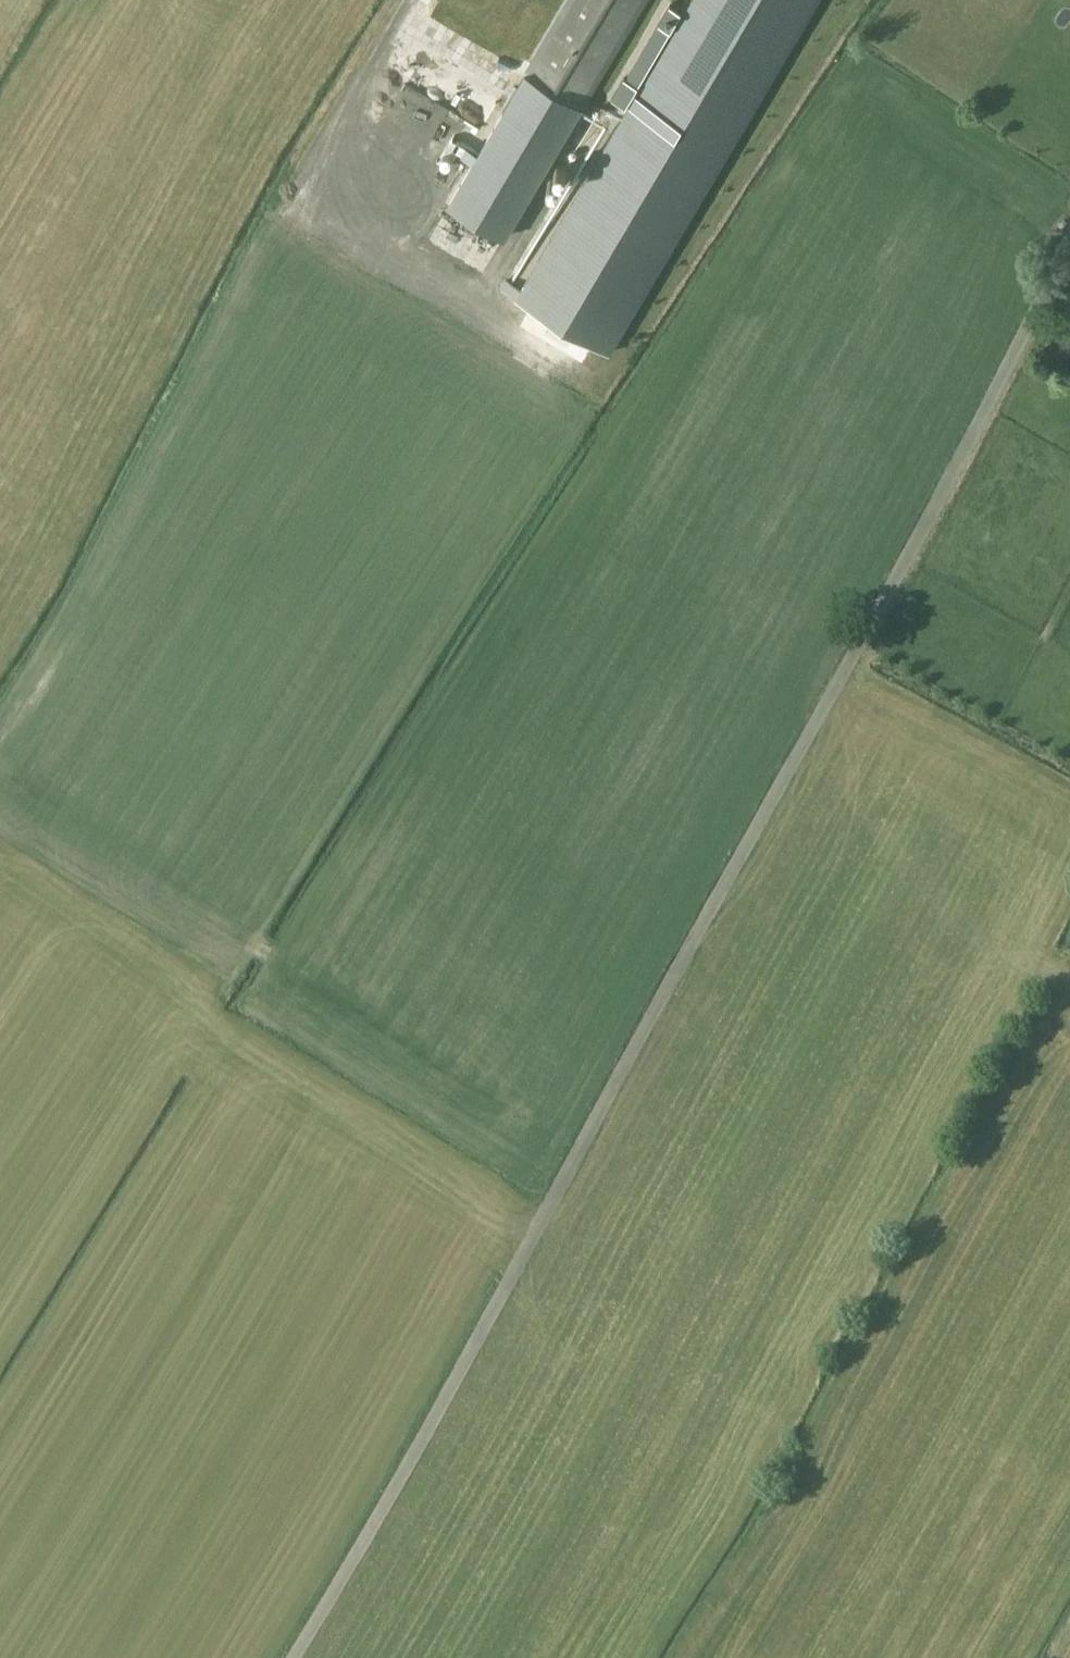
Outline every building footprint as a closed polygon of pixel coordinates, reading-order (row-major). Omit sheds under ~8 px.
[(446,207),(505,239),(646,0),(569,0),(446,207)] [(524,309),(599,355),(797,0),(701,0),(524,309)] [(460,84),(479,90),(486,72),(467,65),(460,84)]
